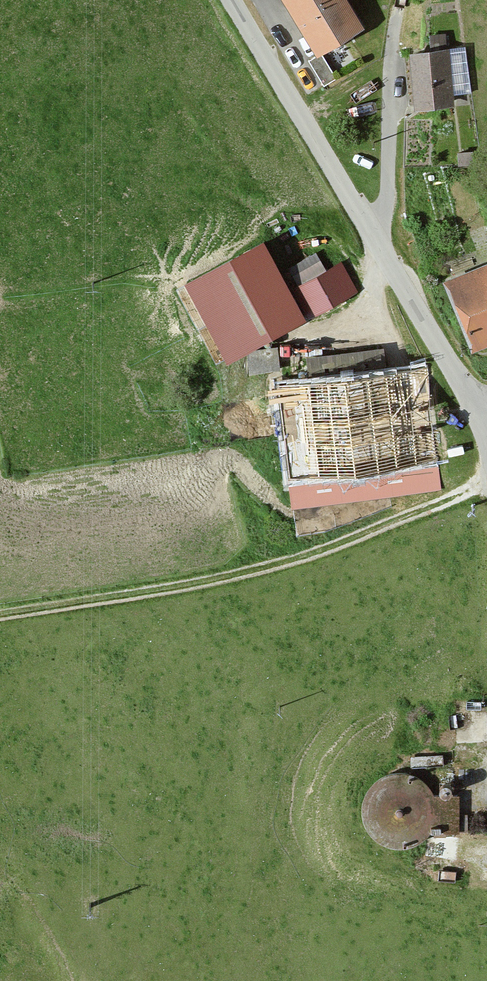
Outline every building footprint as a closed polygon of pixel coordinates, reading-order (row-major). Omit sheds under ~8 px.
[(320,0),(288,0),(296,14),(320,0)] [(296,14),(317,51),(364,24),(350,0),(320,0),(296,14)] [(450,45),(408,48),(412,107),(455,104),(450,45)] [(322,52),(308,60),(323,86),(337,78),(322,52)] [(262,238),(182,281),(226,362),(247,350),(306,319),(289,289),(262,238)] [(446,276),(476,352),(486,348),(486,260),(446,276)] [(334,266),(289,289),(306,319),(350,297),(334,266)] [(249,371),(279,367),(277,347),(247,350),(249,371)] [(428,366),(276,383),(286,478),(438,461),(428,366)] [(460,792),(433,792),(427,782),(417,774),(406,770),(393,770),(382,774),(372,781),(365,791),(362,803),(362,815),(367,826),(375,836),(385,842),(397,845),(409,843),(420,838),(429,829),(460,829),(460,792)]
